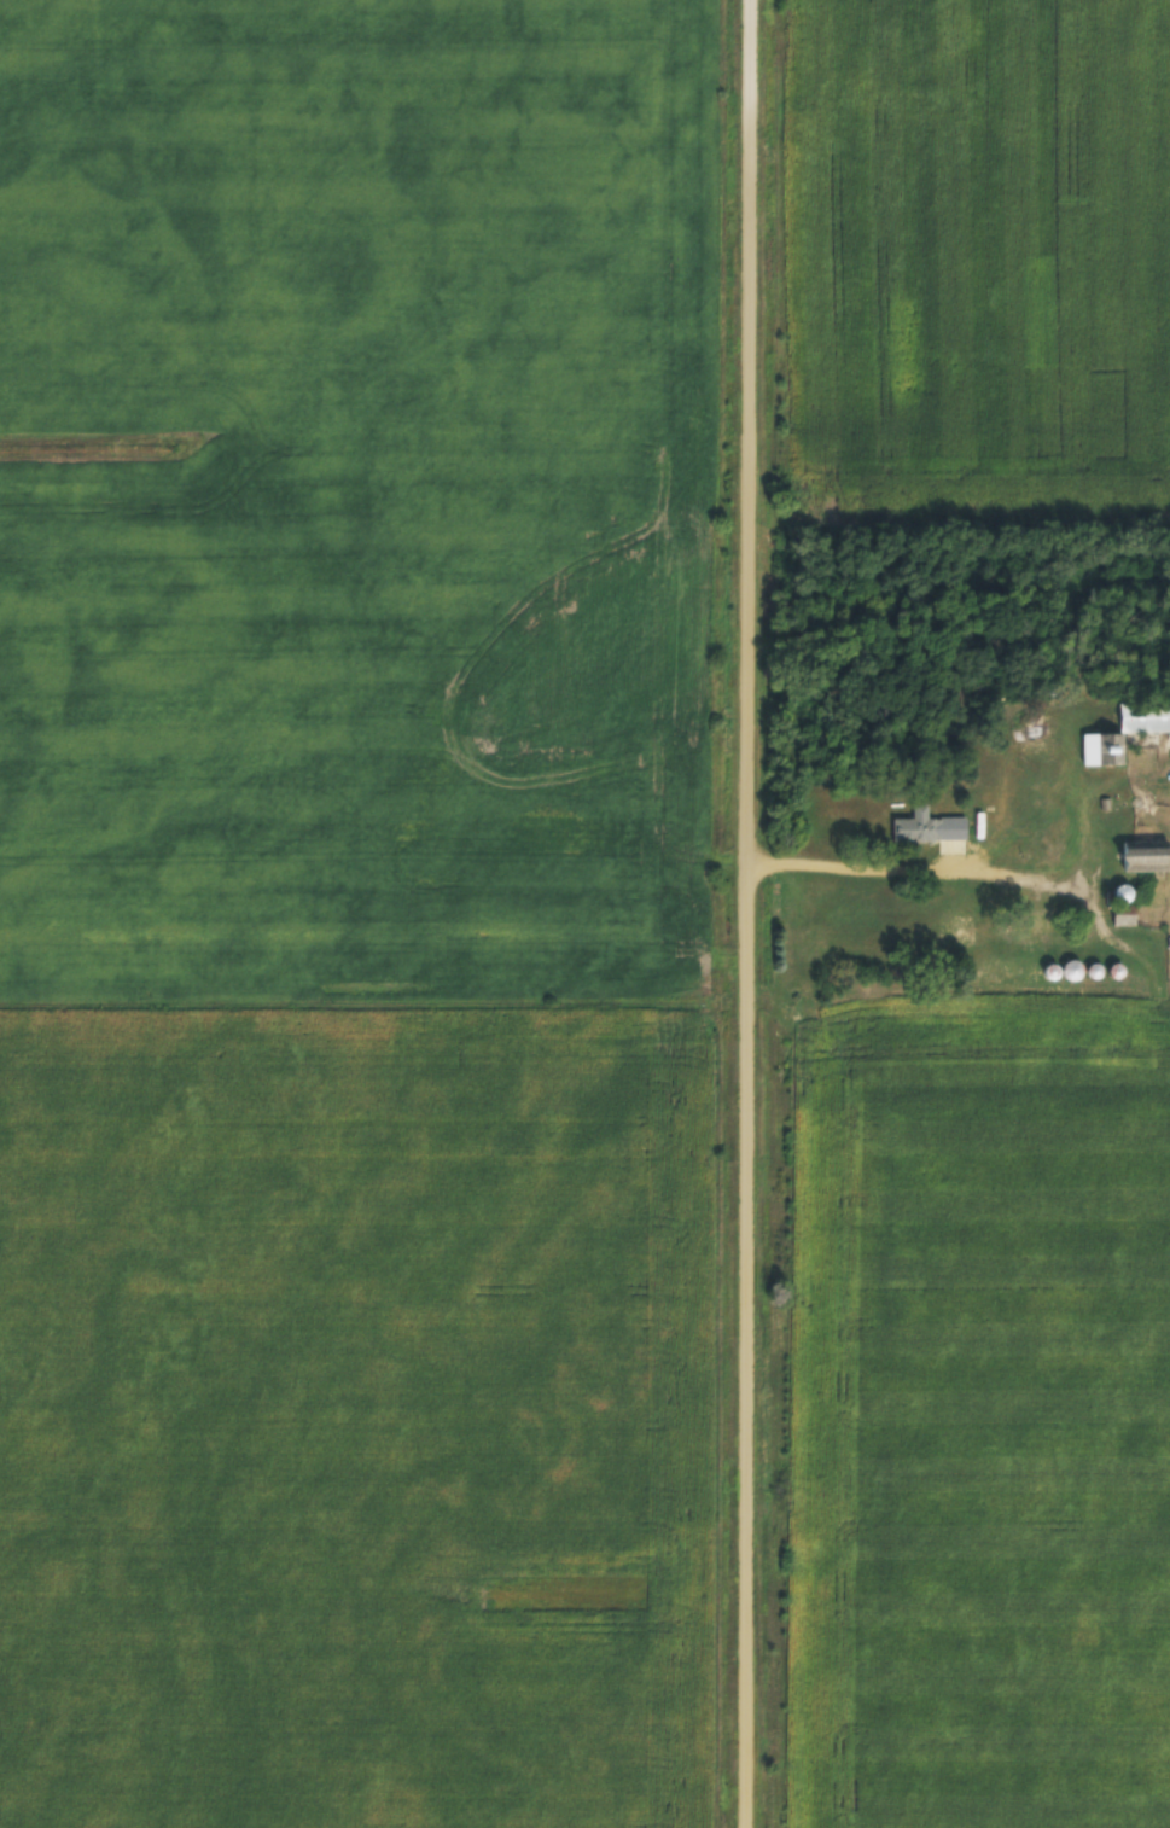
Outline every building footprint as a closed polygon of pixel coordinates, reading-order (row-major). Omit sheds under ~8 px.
[(1128,733),(1169,733),(1169,702),(1124,702),(1124,734),(1086,734),(1086,766),(1128,766),(1128,733)] [(916,804),(916,818),(895,818),(896,842),(944,841),(944,818),(930,819),(930,804),(916,804)] [(1126,872),(1169,871),(1169,844),(1125,844),(1126,872)]
